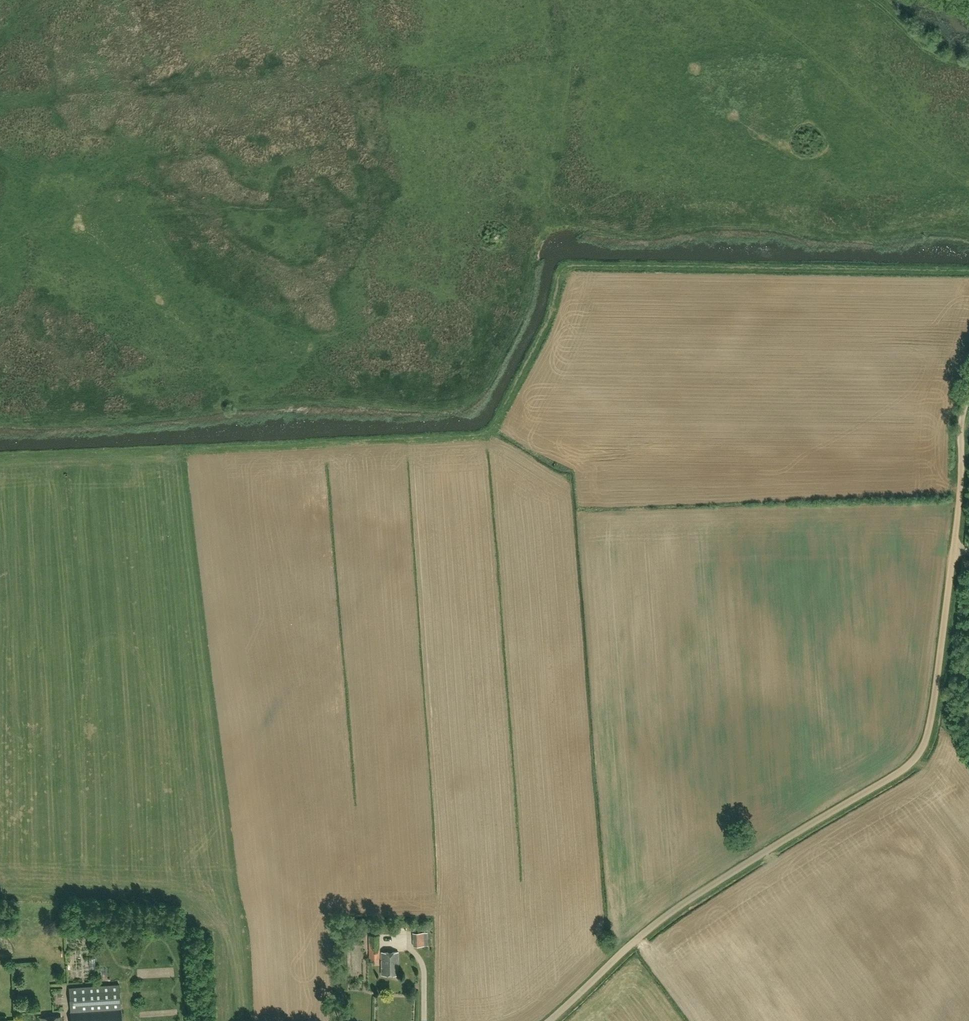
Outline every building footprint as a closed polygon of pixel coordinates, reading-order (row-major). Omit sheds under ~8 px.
[(413,947),(425,946),(424,932),(412,933),(413,947)] [(370,958),(380,958),(379,935),(369,935),(370,958)] [(381,975),(398,974),(398,952),(381,952),(381,975)] [(121,1008),(120,984),(68,987),(70,1005),(70,1012),(71,1020),(122,1020),(121,1008)]
